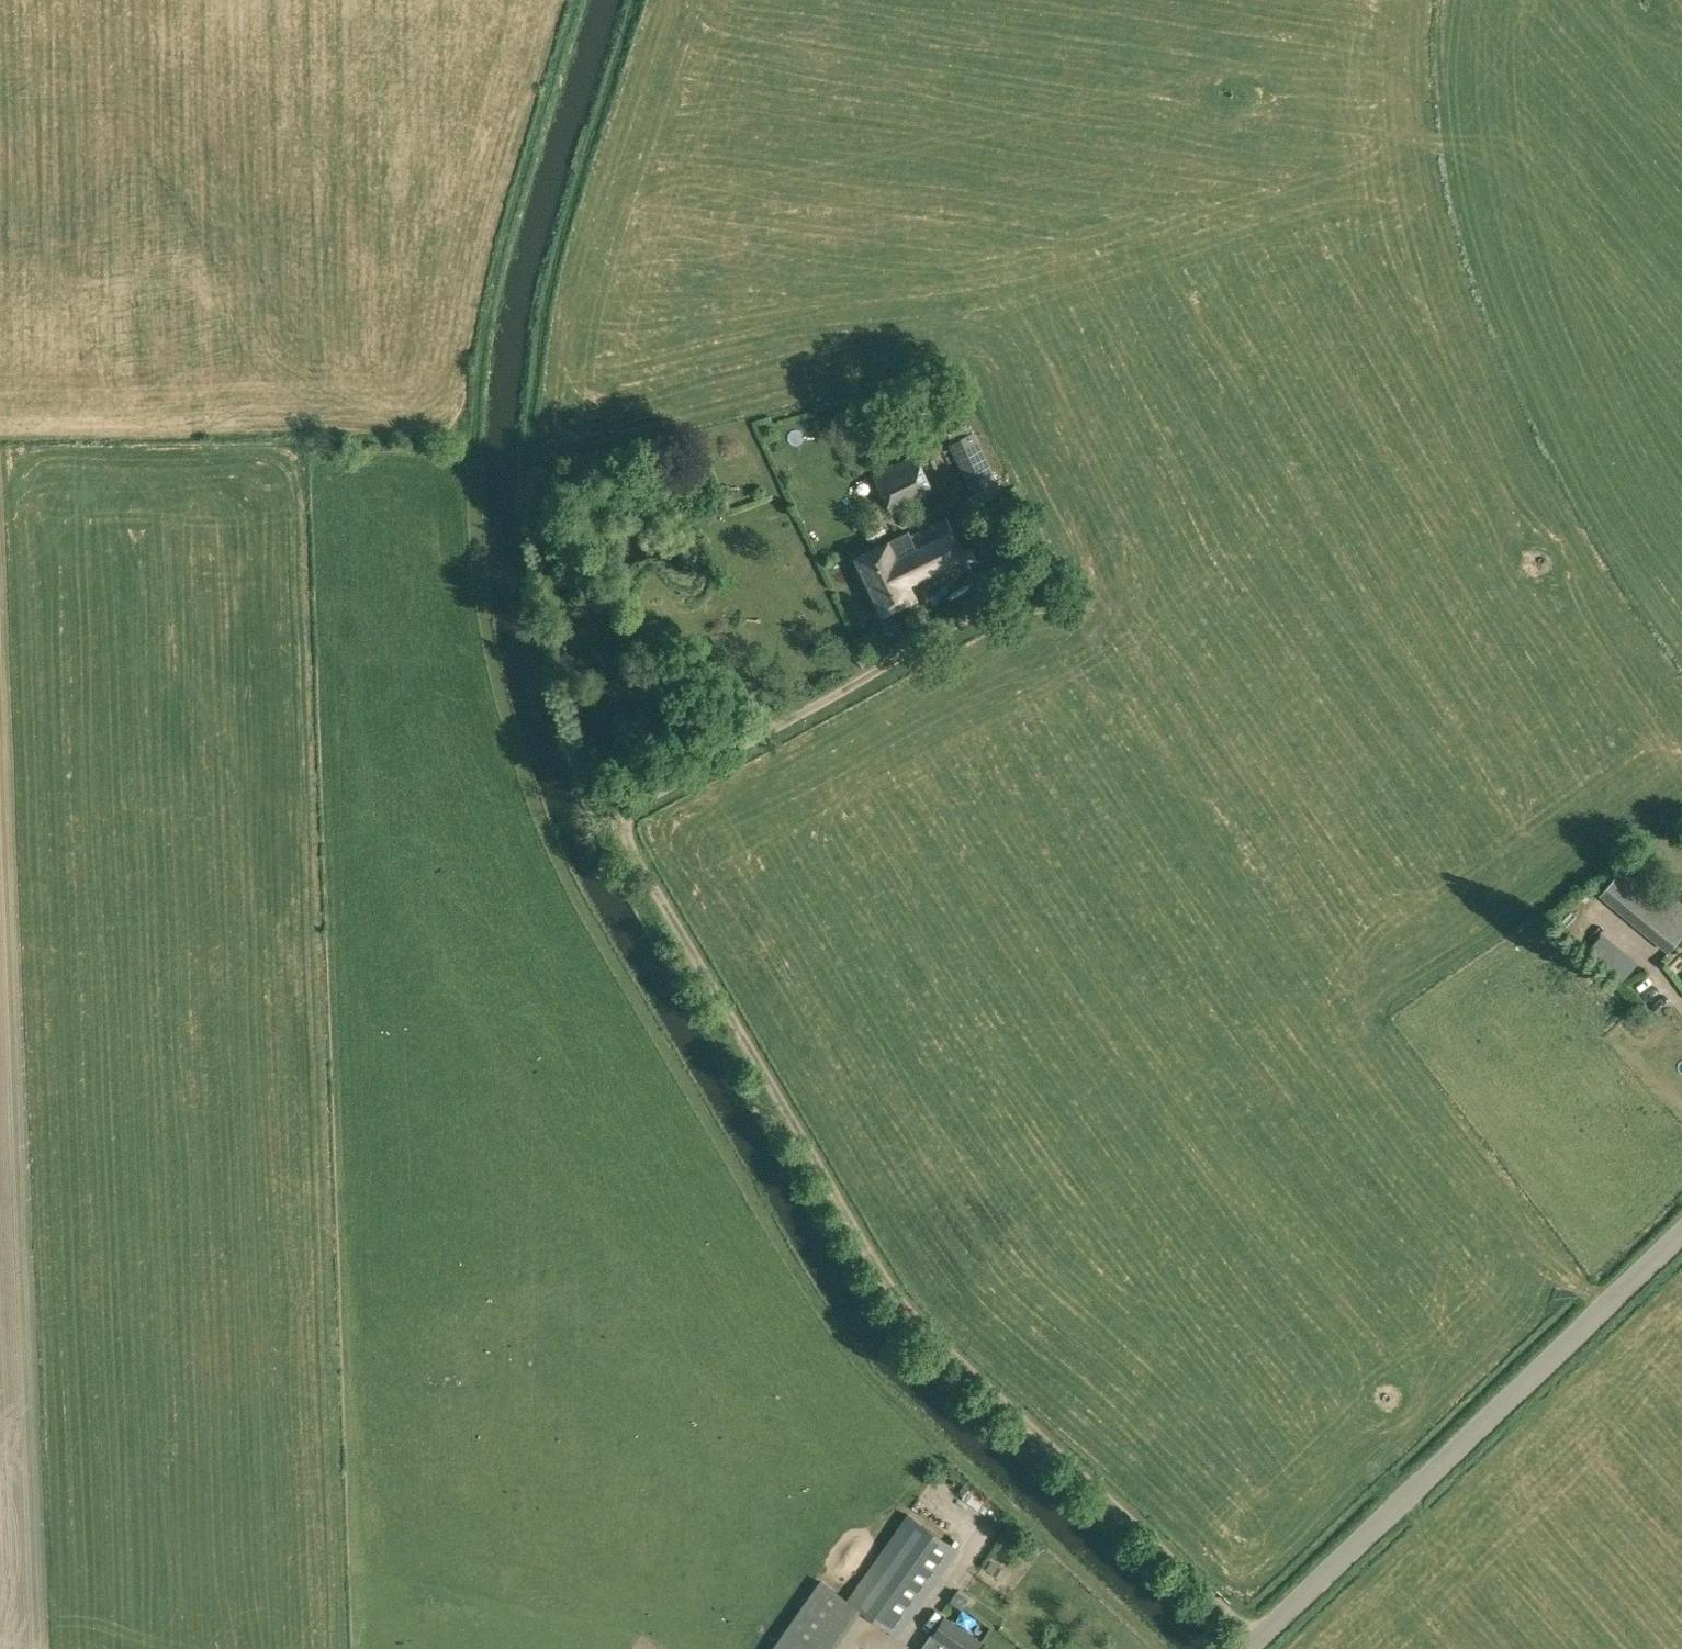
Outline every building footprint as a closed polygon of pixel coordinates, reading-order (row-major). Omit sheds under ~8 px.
[(974,432),(953,442),(980,502),(1001,492),(974,432)] [(916,452),(872,472),(893,515),(935,494),(916,452)] [(917,597),(915,594),(970,567),(945,517),(912,533),(910,530),(888,540),(856,556),(884,613),(917,597)] [(1598,894),(1667,951),(1681,932),(1681,900),(1629,857),(1598,894)] [(898,1635),(960,1549),(907,1512),(846,1599),(898,1635)] [(961,1611),(968,1600),(956,1592),(949,1602),(961,1611)] [(931,1633),(954,1648),(978,1648),(983,1641),(945,1614),(931,1633)]
